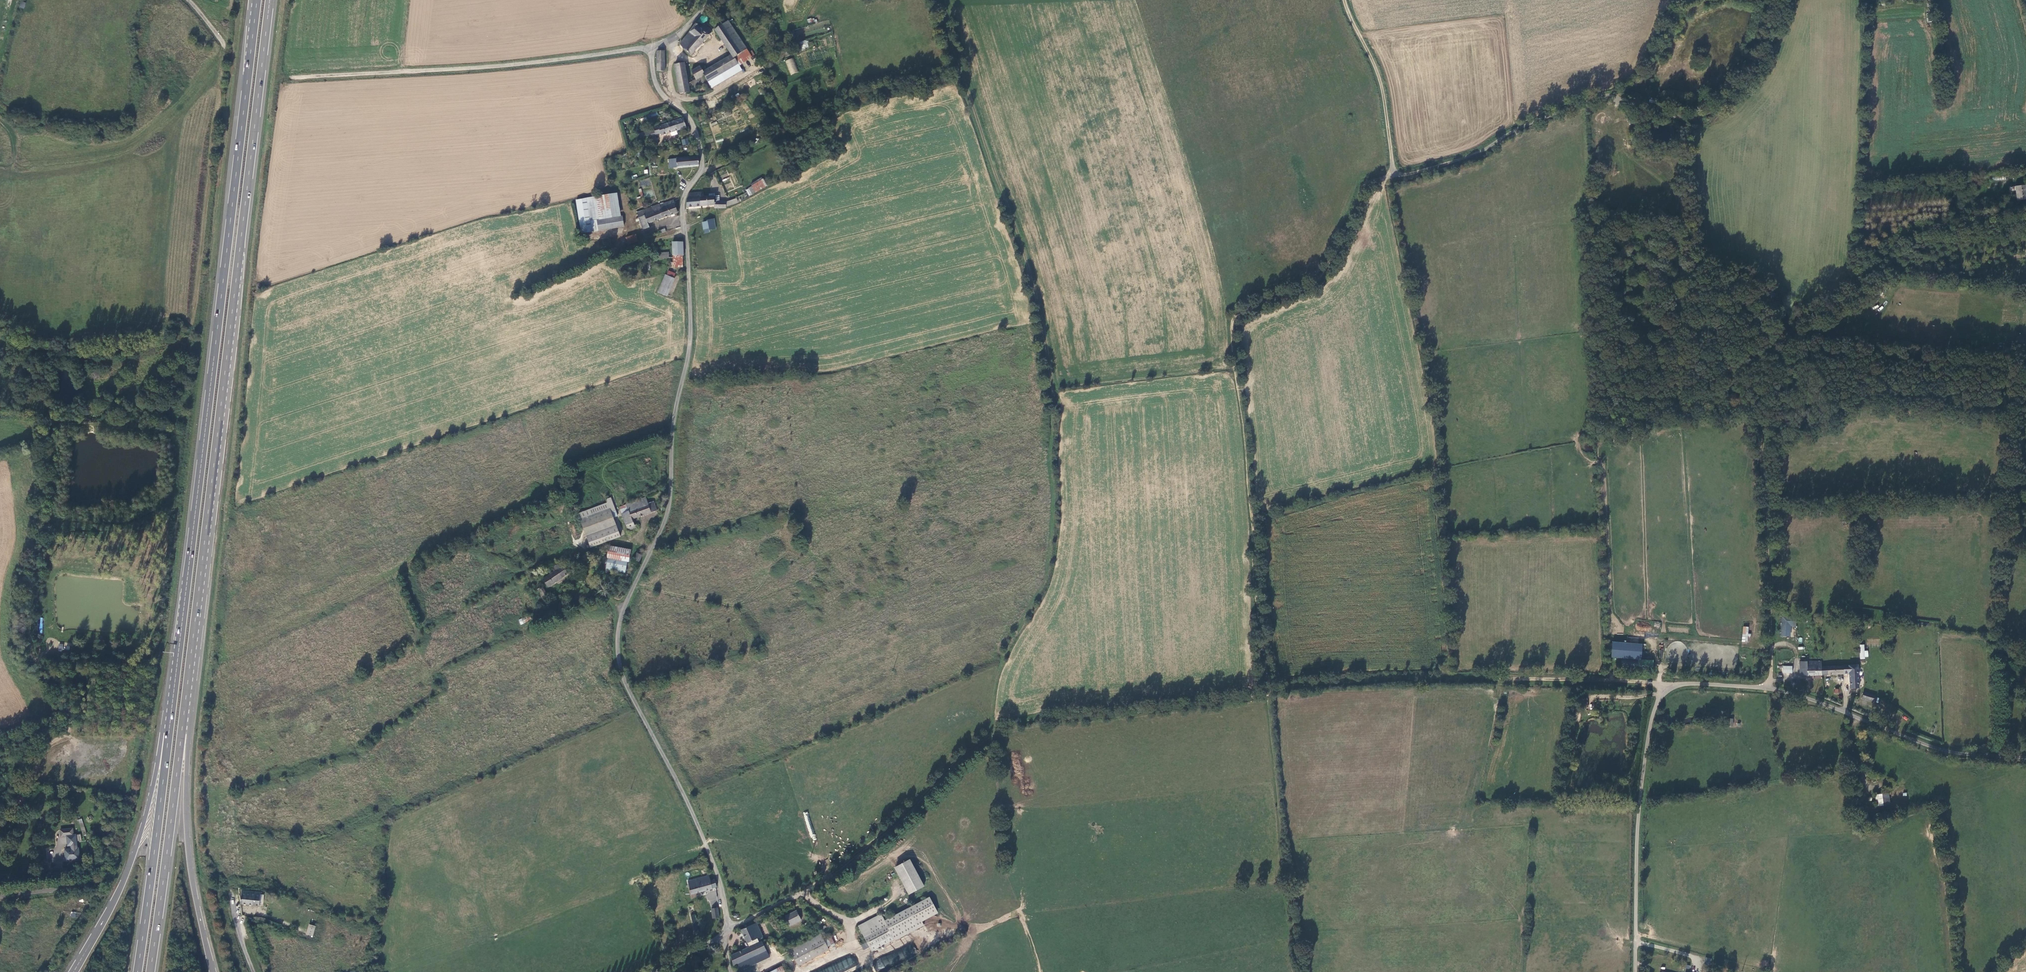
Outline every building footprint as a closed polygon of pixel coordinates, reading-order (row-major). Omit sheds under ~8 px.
[(702,16),(699,21),(702,24),(706,21),(707,21),(708,20),(709,19),(708,17),(707,17),(706,16),(705,17),(704,17),(702,16)] [(718,27),(715,29),(732,56),(733,58),(747,49),(729,21),(723,24),(718,27)] [(684,38),(680,44),(684,50),(690,56),(712,32),(705,25),(701,28),(697,25),(698,24),(697,23),(684,38)] [(802,49),(809,47),(807,40),(800,42),(802,49)] [(732,56),(704,74),(708,80),(707,80),(712,88),(742,70),(739,65),(752,57),(747,49),(733,58),(732,56)] [(791,75),(798,72),(793,58),(785,61),(791,75)] [(685,63),(675,65),(680,93),(690,92),(685,63)] [(703,63),(699,65),(700,67),(692,72),(696,80),(694,81),(693,79),(691,80),(692,82),(691,83),(694,87),(707,80),(708,80),(704,74),(703,71),(706,69),(703,63)] [(683,119),(659,126),(662,135),(686,128),(683,119)] [(698,156),(677,158),(677,166),(677,167),(699,165),(698,156)] [(761,179),(748,187),(752,194),(765,186),(761,179)] [(2025,200),(2025,198),(2025,185),(2015,186),(2017,200),(2025,200)] [(700,193),(689,194),(687,199),(687,208),(701,206),(714,205),(714,208),(726,208),(726,206),(728,206),(738,202),(737,198),(726,202),(727,201),(717,201),(716,195),(714,195),(714,194),(709,194),(709,196),(700,196),(700,193)] [(593,197),(577,200),(581,233),(598,231),(597,221),(619,217),(615,194),(593,197)] [(652,207),(643,210),(645,215),(636,218),(635,218),(636,221),(639,220),(643,229),(649,227),(648,223),(678,212),(673,200),(659,205),(661,209),(654,211),(652,207)] [(643,210),(643,209),(634,212),(636,218),(645,215),(643,210)] [(619,217),(597,221),(598,231),(624,226),(622,216),(619,217)] [(714,220),(708,221),(708,222),(703,223),(704,229),(709,229),(709,230),(715,229),(714,220)] [(638,241),(636,235),(626,238),(628,244),(638,241)] [(683,242),(673,243),(673,263),(672,263),(668,268),(682,267),(683,256),(683,242)] [(672,277),(665,275),(659,293),(664,295),(672,277)] [(611,498),(606,499),(608,503),(611,512),(615,510),(611,498)] [(645,498),(626,504),(628,511),(622,514),(626,528),(629,527),(630,530),(636,528),(635,525),(634,525),(632,519),(656,511),(653,502),(648,504),(645,498)] [(611,512),(608,503),(578,514),(591,548),(619,537),(613,518),(617,517),(615,510),(611,512)] [(626,504),(620,507),(622,514),(628,511),(626,504)] [(630,550),(609,546),(607,557),(627,561),(630,550)] [(639,552),(638,551),(633,561),(638,564),(642,555),(638,554),(639,552)] [(626,563),(608,559),(606,570),(624,574),(626,563)] [(561,563),(552,568),(555,572),(550,575),(543,579),(548,588),(572,571),(568,564),(564,567),(561,563)] [(542,587),(538,590),(542,598),(547,595),(542,587)] [(1796,614),(1781,615),(1780,635),(1790,636),(1791,625),(1796,625),(1796,614)] [(518,620),(520,624),(531,620),(530,616),(518,620)] [(1623,644),(1607,643),(1606,658),(1621,659),(1623,644)] [(1868,658),(1868,650),(1864,650),(1864,644),(1860,644),(1860,658),(1868,658)] [(1637,660),(1622,659),(1621,667),(1637,668),(1637,660)] [(1800,677),(1822,675),(1821,667),(1817,667),(1817,662),(1806,662),(1801,662),(1799,664),(1800,677)] [(1850,689),(1858,689),(1857,665),(1821,667),(1822,675),(1849,674),(1850,689)] [(1862,698),(1873,702),(1875,695),(1863,692),(1862,698)] [(1887,793),(1874,795),(1875,806),(1888,804),(1887,793)] [(77,848),(77,843),(71,843),(72,849),(65,849),(65,855),(68,855),(68,860),(80,859),(79,848),(77,848)] [(924,887),(910,859),(894,867),(908,895),(924,887)] [(708,876),(687,881),(691,895),(712,889),(712,888),(717,887),(714,880),(710,881),(708,876)] [(261,892),(242,890),(241,903),(259,905),(261,892)] [(917,929),(923,926),(921,921),(937,912),(929,898),(907,910),(917,929)] [(692,906),(689,906),(695,933),(698,932),(692,906)] [(797,910),(785,916),(790,925),(802,919),(797,910)] [(884,921),(862,933),(872,951),(894,940),(894,941),(917,929),(907,910),(884,921)] [(881,915),(858,926),(862,933),(884,921),(881,915)] [(756,923),(742,930),(747,942),(757,938),(759,942),(749,947),(731,955),(733,965),(737,963),(767,950),(763,941),(764,940),(756,923)] [(307,935),(313,936),(316,926),(310,925),(307,935)] [(811,927),(807,930),(810,937),(815,935),(811,927)] [(821,934),(791,949),(799,965),(829,950),(821,934)] [(757,938),(747,942),(749,947),(759,942),(757,938)] [(913,944),(872,960),(877,971),(918,955),(913,944)] [(767,950),(737,963),(740,971),(770,957),(767,950)] [(816,971),(846,971),(856,968),(852,958),(816,971)]
